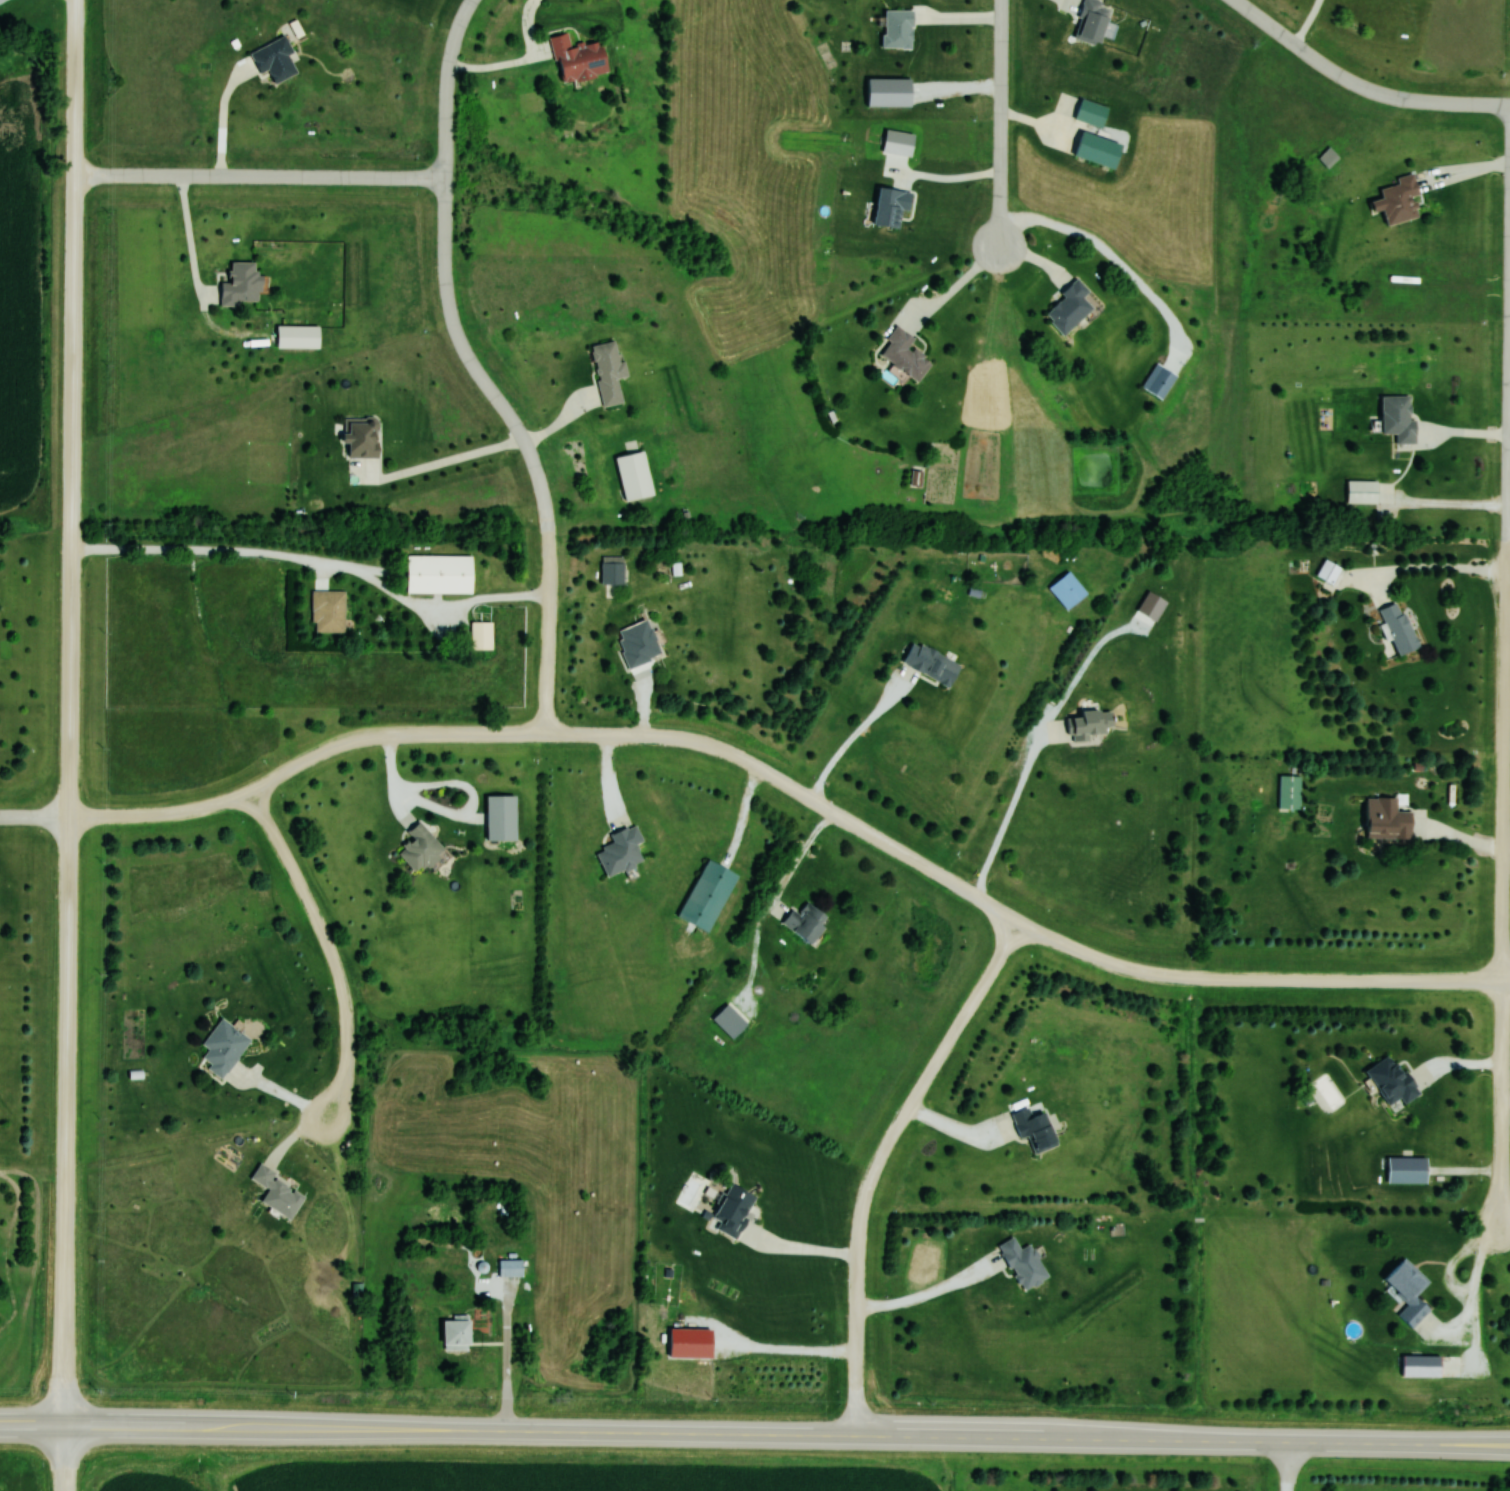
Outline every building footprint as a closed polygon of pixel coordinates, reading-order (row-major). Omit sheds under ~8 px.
[(1102,0),(1083,0),(1073,39),(1098,45),(1108,8),(1100,6),(1102,0)] [(911,47),(911,11),(885,11),(885,47),(911,47)] [(549,36),(561,84),(607,72),(599,39),(570,46),(566,32),(549,36)] [(296,73),(287,54),(292,52),(284,36),(249,52),(262,80),(269,77),(273,84),(296,73)] [(1055,114),(1101,126),(1107,105),(1060,93),(1055,114)] [(1421,216),(1411,173),(1397,176),(1398,183),(1380,187),(1382,197),(1370,200),(1372,211),(1383,209),(1387,224),(1421,216)] [(219,283),(219,303),(257,304),(258,262),(229,261),(229,283),(219,283)] [(1064,296),(1044,313),(1063,334),(1092,308),(1081,297),(1088,291),(1076,277),(1060,292),(1064,296)] [(914,338),(897,325),(877,352),(917,381),(931,362),(908,346),(914,338)] [(318,348),(318,326),(276,326),(276,348),(318,348)] [(617,378),(626,376),(623,360),(619,361),(614,340),(590,345),(602,406),(621,402),(617,378)] [(1160,399),(1176,376),(1156,363),(1140,386),(1160,399)] [(1381,396),(1382,433),(1396,433),(1396,443),(1413,442),(1412,395),(1381,396)] [(347,444),(347,457),(377,457),(377,418),(342,418),(342,444),(347,444)] [(614,456),(624,500),(652,494),(642,450),(614,456)] [(1347,503),(1377,503),(1377,480),(1347,480),(1347,503)] [(472,593),(472,555),(406,555),(406,593),(472,593)] [(601,585),(623,585),(623,556),(601,556),(601,585)] [(1341,568),(1325,559),(1315,576),(1331,585),(1341,568)] [(1066,610),(1086,593),(1068,571),(1048,587),(1066,610)] [(345,590),(312,590),(312,632),(345,632),(345,590)] [(1379,609),(1399,656),(1419,647),(1399,601),(1379,609)] [(628,668),(660,656),(647,620),(615,631),(628,668)] [(471,649),(491,649),(491,622),(471,622),(471,649)] [(902,665),(950,686),(960,663),(912,642),(902,665)] [(1080,711),(1080,718),(1069,718),(1070,736),(1080,736),(1104,736),(1104,727),(1111,727),(1111,711),(1080,711)] [(1300,810),(1300,776),(1278,776),(1278,810),(1300,810)] [(485,796),(485,841),(515,841),(515,796),(485,796)] [(1365,839),(1410,840),(1411,811),(1366,811),(1365,839)] [(412,840),(397,852),(414,874),(443,851),(419,821),(406,831),(412,840)] [(604,876),(641,864),(635,844),(641,842),(635,825),(610,833),(613,845),(596,850),(604,876)] [(677,919),(709,933),(736,874),(704,860),(677,919)] [(793,909),(781,922),(806,945),(828,921),(807,902),(797,913),(793,909)] [(206,1068),(222,1080),(250,1040),(220,1018),(202,1045),(208,1049),(202,1058),(209,1064),(206,1068)] [(1392,1111),(1418,1094),(1391,1053),(1365,1070),(1392,1111)] [(1034,1153),(1056,1146),(1045,1112),(1031,1116),(1028,1108),(1011,1114),(1019,1139),(1029,1135),(1034,1153)] [(1426,1183),(1426,1157),(1386,1157),(1386,1183),(1426,1183)] [(305,1194),(257,1166),(249,1179),(267,1189),(259,1203),(290,1220),(305,1194)] [(734,1238),(755,1196),(729,1183),(712,1217),(719,1221),(715,1228),(734,1238)] [(1021,1290),(1048,1277),(1031,1243),(1019,1249),(1014,1237),(998,1244),(1021,1290)] [(1429,1281),(1404,1258),(1383,1280),(1407,1304),(1396,1315),(1411,1329),(1429,1310),(1415,1296),(1429,1281)] [(499,1260),(499,1277),(522,1277),(522,1260),(499,1260)] [(468,1350),(468,1321),(441,1321),(441,1350),(468,1350)] [(669,1357),(710,1357),(710,1328),(669,1328),(669,1357)]
